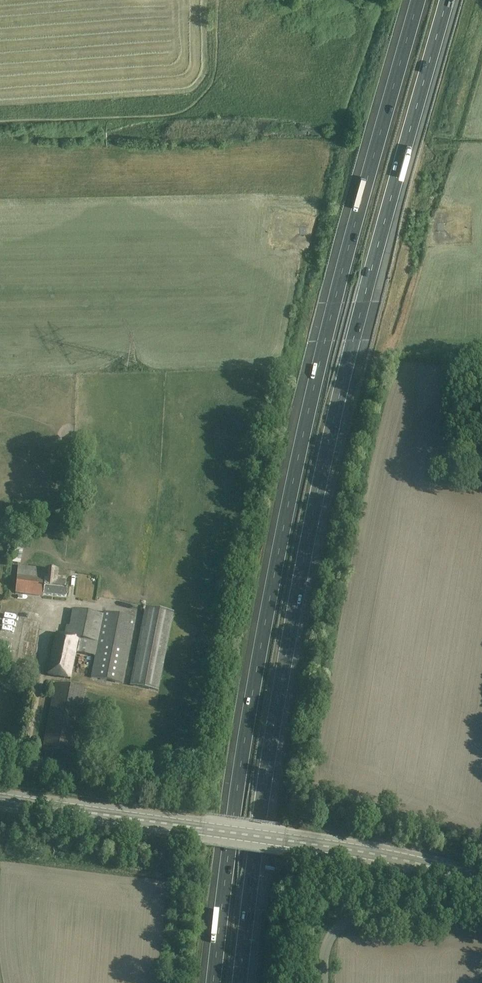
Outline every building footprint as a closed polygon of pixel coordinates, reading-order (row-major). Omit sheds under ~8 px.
[(7,559),(15,560),(17,546),(9,545),(7,559)] [(18,566),(16,593),(43,597),(44,595),(66,598),(68,587),(66,587),(66,582),(61,581),(62,578),(57,577),(58,571),(18,566)] [(17,602),(17,614),(28,614),(28,603),(17,602)] [(146,607),(131,686),(158,691),(174,612),(146,607)] [(56,633),(50,665),(48,674),(70,679),(76,653),(96,657),(91,678),(122,684),(135,618),(104,612),(104,616),(73,610),(69,627),(66,626),(65,635),(56,633)] [(25,633),(24,642),(37,643),(38,633),(25,633)] [(86,690),(65,686),(55,684),(43,749),(73,755),(86,690)]
